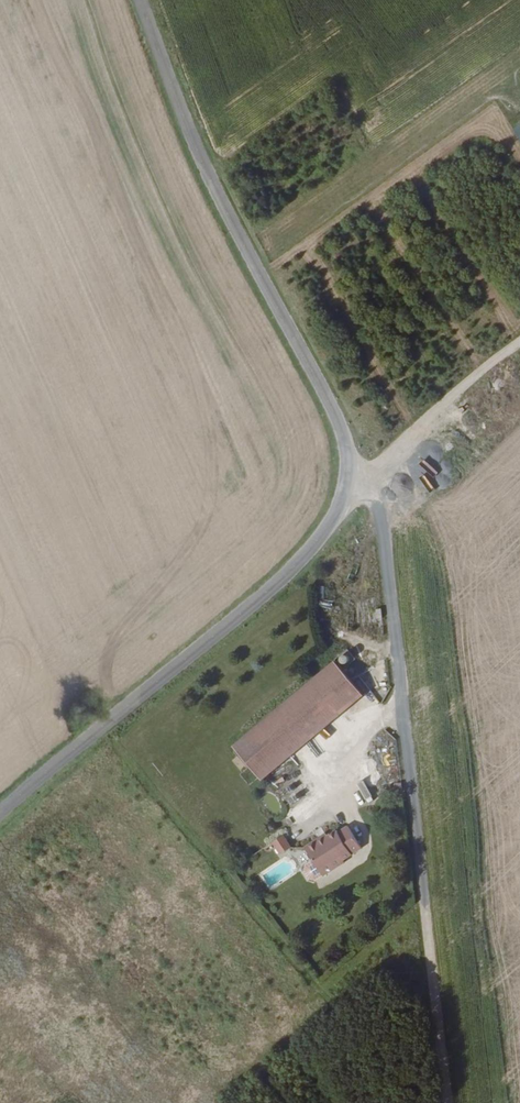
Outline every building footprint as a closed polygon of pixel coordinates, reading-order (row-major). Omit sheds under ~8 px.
[(519,143),(519,123),(511,129),(519,143)] [(364,695),(325,649),(223,734),(232,744),(262,780),(364,695)] [(284,814),(287,820),(300,814),(297,808),(284,814)] [(318,839),(305,848),(313,860),(323,875),(324,876),(345,862),(343,860),(362,848),(348,827),(338,833),(337,830),(328,836),(320,841),(318,839)] [(292,847),(283,835),(273,842),(281,855),(292,847)] [(323,875),(313,860),(305,866),(304,871),(309,879),(315,881),(323,875)] [(392,896),(398,900),(403,893),(397,889),(392,896)]
